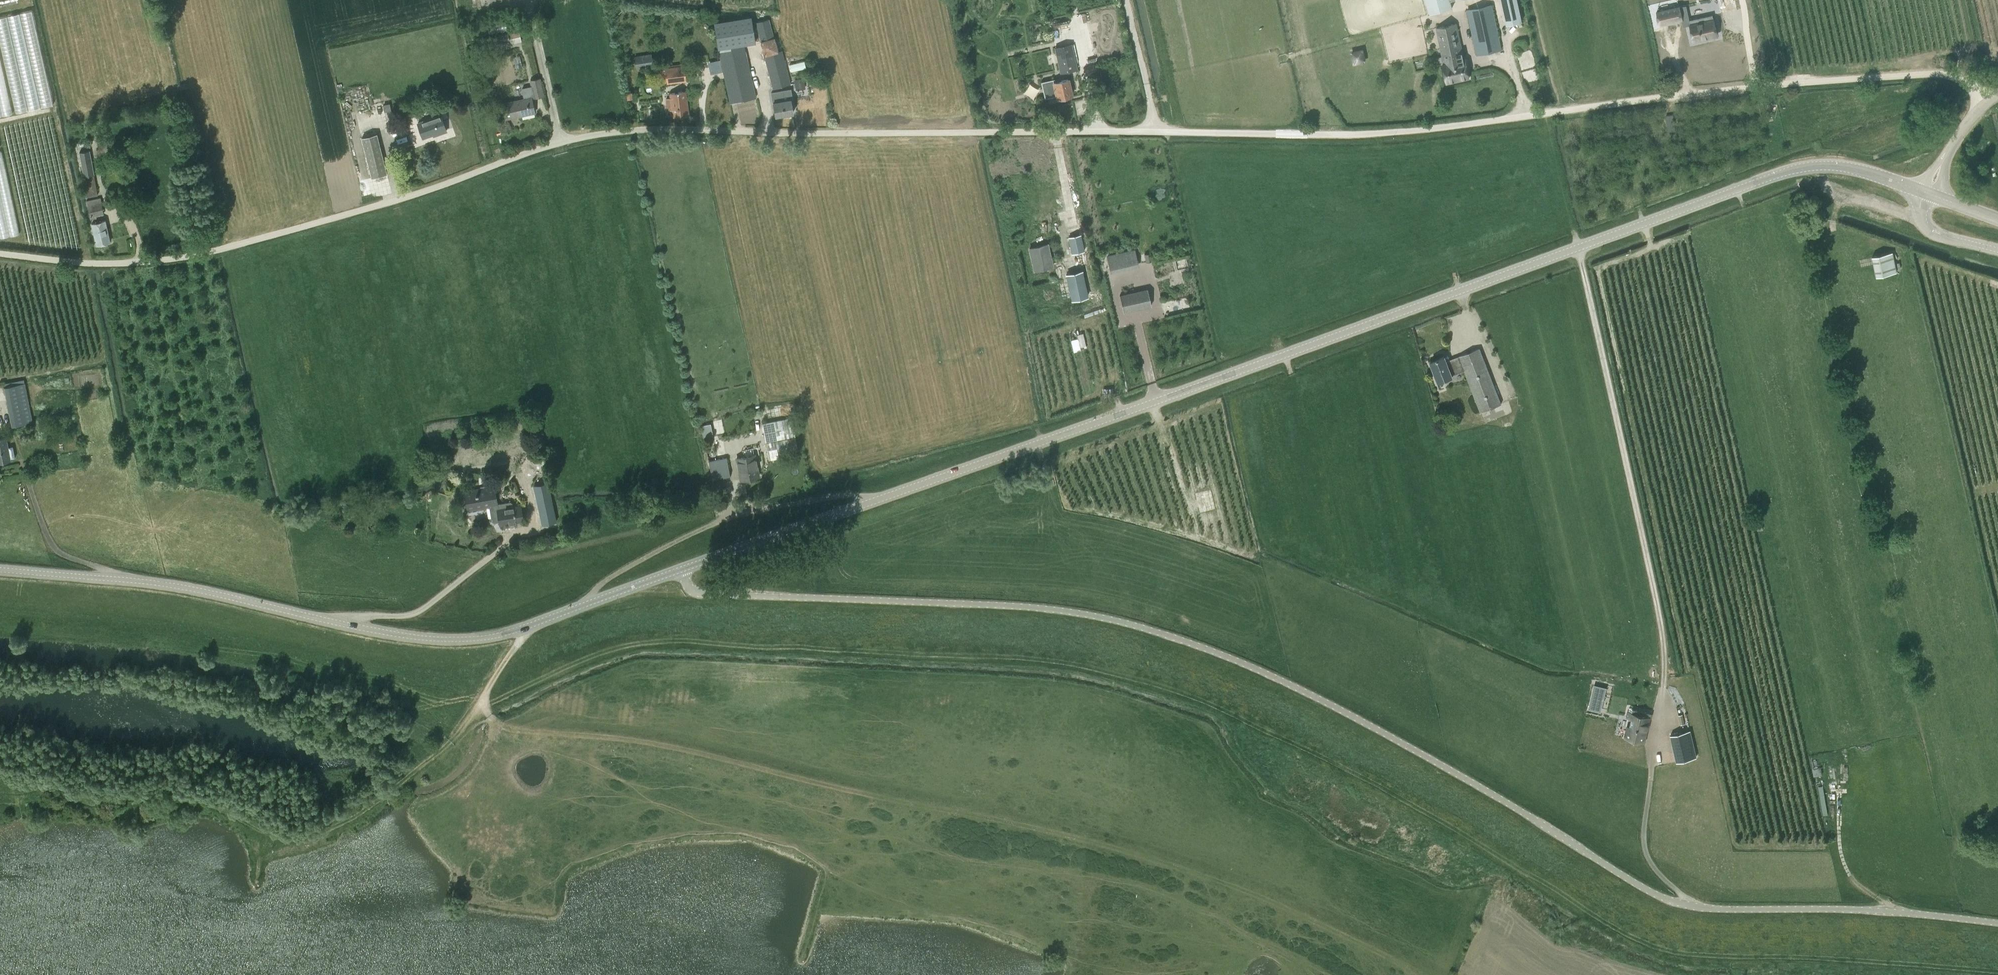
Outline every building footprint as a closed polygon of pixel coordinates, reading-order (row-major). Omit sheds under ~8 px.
[(1429,13),(1452,7),(1450,0),(1452,0),(1426,0),(1429,13)] [(1506,25),(1523,21),(1519,0),(1501,0),(1506,25)] [(1492,5),(1467,10),(1477,55),(1501,49),(1492,5)] [(1683,21),(1680,6),(1656,11),(1660,26),(1683,21)] [(55,106),(38,10),(0,16),(0,116),(55,106)] [(1688,12),(1682,13),(1683,21),(1682,21),(1684,27),(1688,26),(1687,24),(1690,23),(1694,40),(1717,35),(1714,18),(1712,13),(1689,18),(1688,12)] [(751,17),(714,23),(718,48),(755,42),(751,17)] [(769,19),(756,22),(760,41),(764,56),(772,89),(791,84),(782,50),(778,51),(775,37),(774,38),(769,19)] [(1048,22),(1050,32),(1065,29),(1063,19),(1048,22)] [(1456,23),(1437,27),(1444,63),(1442,64),(1446,82),(1469,78),(1465,59),(1463,59),(1456,23)] [(508,34),(488,38),(489,44),(510,40),(508,34)] [(1071,45),(1055,48),(1060,72),(1077,68),(1071,45)] [(758,98),(747,46),(720,51),(731,104),(758,98)] [(1361,47),(1347,51),(1351,64),(1364,61),(1361,47)] [(653,66),(651,53),(634,56),(636,69),(653,66)] [(790,70),(808,68),(807,61),(790,63),(790,70)] [(664,68),(666,84),(686,81),(684,65),(664,68)] [(543,96),(539,78),(530,80),(531,86),(521,88),(523,98),(502,103),(506,119),(535,113),(531,99),(543,96)] [(796,91),(805,89),(803,78),(794,80),(796,91)] [(1052,79),(1040,82),(1041,83),(1043,83),(1046,92),(1043,93),(1044,99),(1056,96),(1057,99),(1059,98),(1059,100),(1064,99),(1064,97),(1072,95),(1068,79),(1053,83),(1052,79)] [(788,90),(771,93),(776,116),(793,113),(788,90)] [(670,97),(665,98),(666,110),(671,110),(672,117),(689,115),(686,91),(670,93),(670,97)] [(441,115),(417,123),(423,138),(437,133),(438,135),(447,132),(441,115)] [(387,175),(377,135),(362,138),(372,178),(387,175)] [(111,139),(97,141),(98,150),(101,149),(102,155),(110,153),(110,148),(112,148),(111,139)] [(84,177),(82,177),(86,198),(98,196),(94,175),(95,175),(90,150),(79,152),(84,177)] [(0,152),(0,238),(19,235),(5,151),(0,152)] [(86,200),(90,218),(104,215),(101,197),(86,200)] [(105,220),(92,224),(96,245),(110,242),(105,220)] [(1072,254),(1085,251),(1081,234),(1068,237),(1072,254)] [(1048,244),(1029,248),(1034,271),(1053,267),(1048,244)] [(1135,249),(1107,256),(1111,273),(1139,266),(1135,249)] [(1893,252),(1872,256),(1876,277),(1897,272),(1893,252)] [(1088,297),(1082,271),(1066,274),(1072,301),(1088,297)] [(1120,295),(1123,312),(1151,306),(1147,289),(1120,295)] [(1078,338),(1071,339),(1074,351),(1081,350),(1078,338)] [(1430,362),(1438,383),(1454,377),(1453,375),(1464,371),(1480,413),(1501,404),(1479,348),(1447,361),(1445,357),(1430,362)] [(4,387),(12,426),(33,422),(25,383),(4,387)] [(763,428),(764,433),(769,460),(778,458),(777,455),(798,451),(795,437),(792,418),(763,424),(763,428)] [(704,439),(709,438),(713,437),(711,424),(702,425),(704,439)] [(11,461),(10,459),(15,458),(13,446),(8,447),(6,437),(0,439),(0,463),(11,461)] [(755,454),(736,458),(740,481),(759,477),(755,454)] [(730,476),(726,457),(708,461),(712,479),(730,476)] [(548,482),(533,485),(542,525),(556,522),(548,482)] [(520,505),(513,506),(512,504),(510,502),(498,504),(495,486),(486,487),(484,486),(480,487),(480,488),(464,491),(467,510),(489,506),(491,518),(493,519),(491,521),(494,523),(499,522),(500,525),(523,521),(520,505)] [(1594,684),(1589,708),(1601,711),(1607,687),(1594,684)] [(1672,702),(1666,704),(1672,716),(1678,714),(1672,702)] [(1628,726),(1626,737),(1643,741),(1650,713),(1629,708),(1627,718),(1632,719),(1630,727),(1628,726)] [(1670,735),(1676,762),(1696,757),(1690,731),(1670,735)] [(1817,756),(1810,757),(1813,776),(1822,774),(1820,762),(1818,762),(1817,756)]
